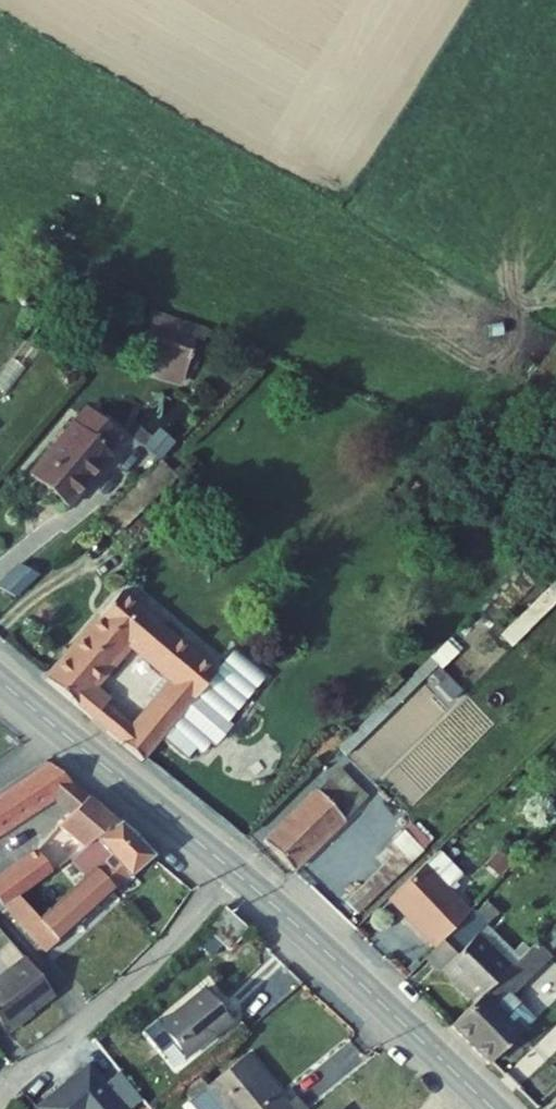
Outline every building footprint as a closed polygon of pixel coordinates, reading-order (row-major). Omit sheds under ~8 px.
[(197,354),(156,344),(149,370),(189,382),(197,354)] [(189,382),(149,370),(144,387),(185,398),(189,382)] [(127,442),(95,414),(37,478),(73,511),(120,458),(115,454),(127,442)] [(162,425),(148,442),(162,455),(177,438),(162,425)] [(480,613),(514,643),(555,597),(555,586),(527,560),(480,613)] [(50,684),(148,765),(163,747),(216,682),(119,603),(50,684)] [(236,659),(216,682),(163,747),(177,759),(260,679),(236,659)] [(267,685),(260,679),(177,759),(187,768),(197,755),(204,761),(212,750),(217,755),(234,735),(229,731),(267,685)] [(51,767),(0,804),(0,845),(54,807),(71,822),(35,851),(39,857),(0,885),(0,887),(15,908),(24,902),(79,861),(123,829),(51,767)] [(341,769),(334,777),(363,803),(370,796),(341,769)] [(342,795),(331,785),(326,789),(337,800),(342,795)] [(360,814),(342,795),(337,800),(326,789),(268,845),(298,875),(360,814)] [(136,844),(123,829),(79,861),(93,878),(113,859),(116,862),(136,844)] [(154,864),(136,844),(116,862),(113,859),(93,878),(42,925),(30,936),(44,953),(48,958),(154,864)] [(398,849),(393,844),(376,860),(382,864),(398,849)] [(412,863),(398,849),(382,864),(384,867),(396,878),(412,863)] [(358,915),(396,878),(384,867),(346,903),(358,915)] [(447,886),(439,878),(408,908),(403,903),(366,940),(395,971),(438,929),(450,942),(470,922),(440,893),(447,886)] [(9,913),(15,908),(0,887),(0,919),(9,913)] [(9,913),(30,936),(42,925),(24,902),(15,908),(9,913)] [(227,913),(209,930),(231,951),(249,932),(227,913)] [(486,937),(470,922),(450,942),(428,965),(477,1010),(512,974),(479,944),(486,937)] [(539,946),(512,974),(477,1010),(455,1033),(493,1072),(524,1041),(541,1023),(517,999),(554,962),(539,946)] [(0,991),(0,1028),(12,1042),(57,1005),(28,970),(0,991)] [(211,996),(169,1030),(193,1059),(235,1025),(211,996)] [(119,1064),(104,1076),(89,1057),(36,1098),(45,1108),(117,1108),(140,1091),(119,1064)] [(198,1103),(203,1108),(290,1108),(273,1088),(277,1085),(255,1059),(198,1103)]
